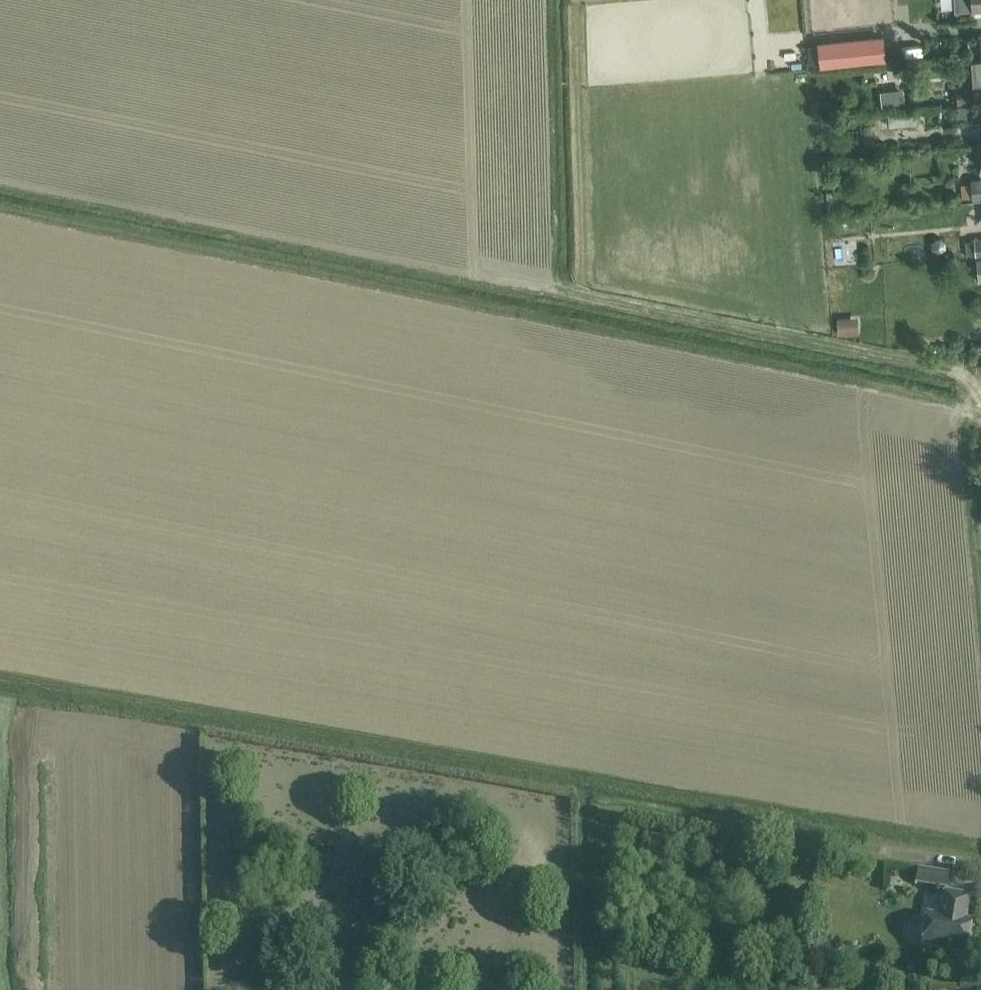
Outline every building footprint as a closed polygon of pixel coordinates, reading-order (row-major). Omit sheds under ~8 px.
[(956,9),(972,8),(972,9),(980,8),(980,0),(955,0),(956,9)] [(884,35),(816,40),(818,66),(886,60),(884,35)] [(971,59),(974,83),(980,82),(980,58),(971,59)] [(874,68),(864,69),(864,77),(875,76),(874,68)] [(904,89),(880,91),(882,109),(906,106),(904,89)] [(959,104),(980,102),(979,90),(958,91),(959,104)] [(980,103),(959,105),(960,119),(980,117),(980,103)] [(971,183),(961,184),(962,198),(972,197),(973,200),(980,199),(980,178),(971,179),(971,183)] [(936,238),(931,242),(932,248),(936,252),(942,252),(946,248),(946,242),(941,238),(936,238)] [(967,255),(975,255),(980,255),(980,238),(975,238),(975,239),(966,240),(967,255)] [(858,317),(837,318),(838,335),(859,334),(858,317)] [(947,887),(949,874),(920,869),(918,882),(947,887)] [(927,922),(922,926),(920,936),(924,941),(923,947),(966,954),(971,922),(966,922),(969,899),(945,895),(942,918),(928,916),(927,922)]
